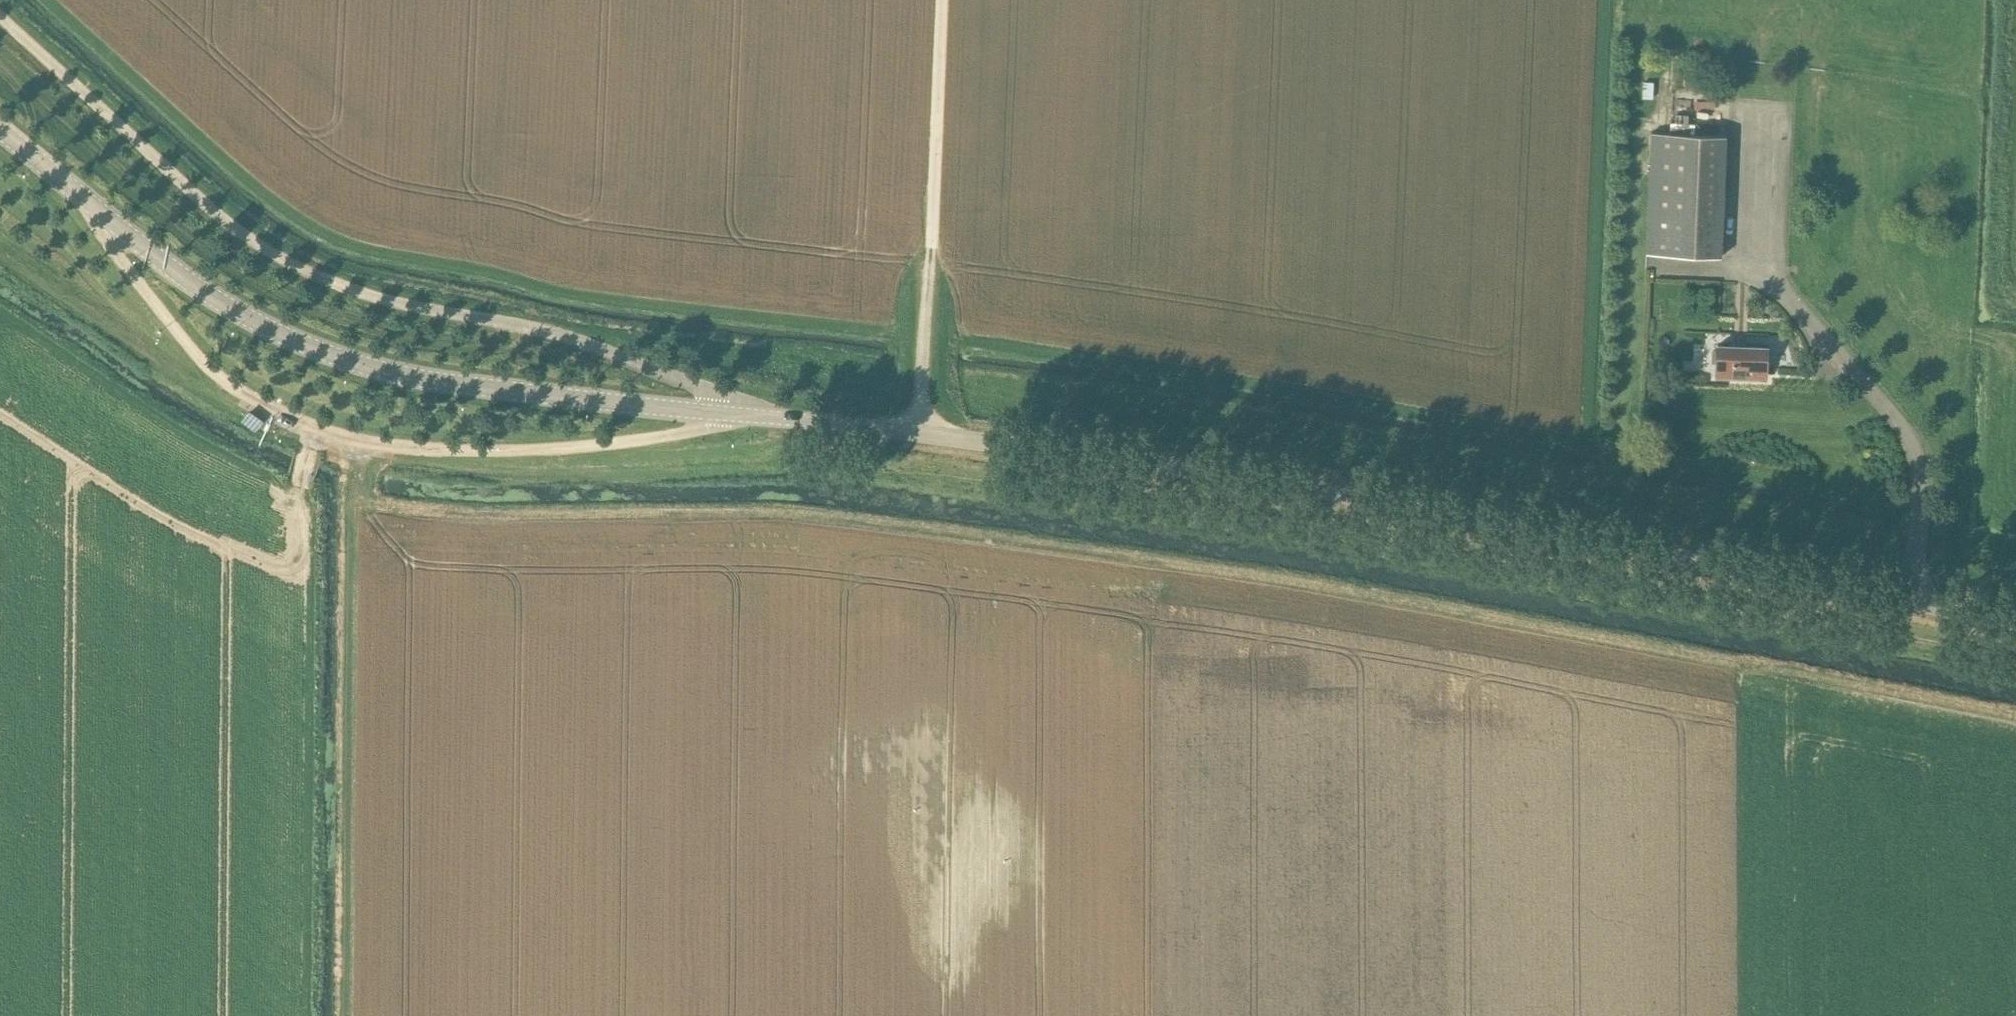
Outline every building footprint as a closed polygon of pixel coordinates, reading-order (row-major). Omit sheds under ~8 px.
[(1643,82),(1643,99),(1653,99),(1654,82),(1643,82)] [(1688,119),(1688,110),(1676,110),(1675,119),(1671,119),(1671,129),(1652,128),(1647,250),(1721,253),(1726,131),(1695,130),(1695,120),(1688,119)] [(1713,350),(1713,361),(1717,361),(1716,376),(1760,378),(1760,373),(1766,373),(1768,346),(1718,344),(1717,351),(1713,350)]
